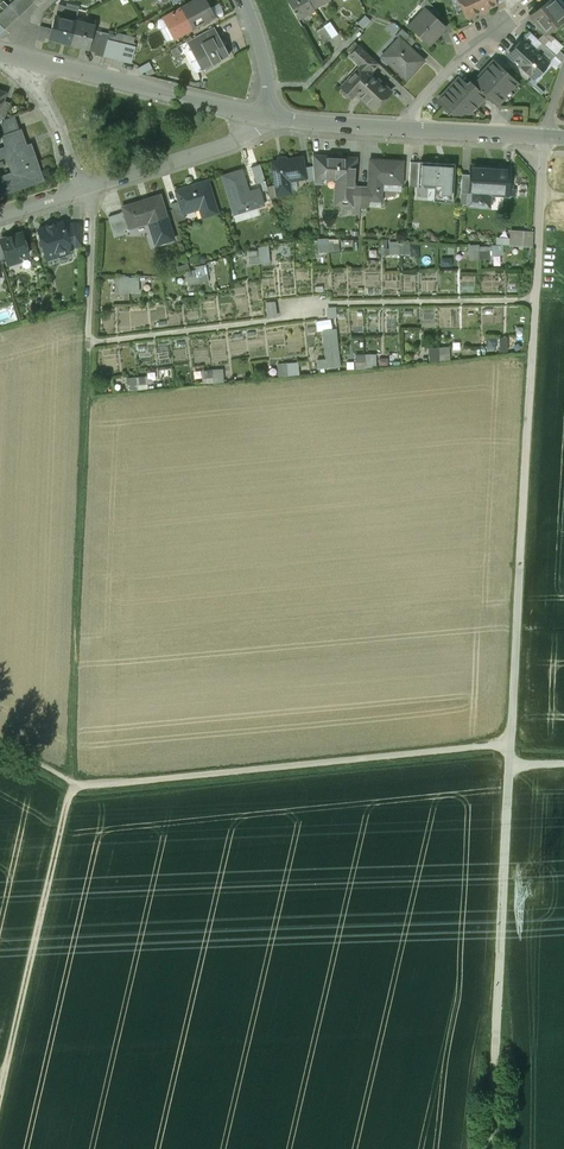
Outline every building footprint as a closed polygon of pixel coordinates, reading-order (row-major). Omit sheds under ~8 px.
[(6,29),(36,0),(14,0),(0,13),(0,24),(6,29)] [(164,27),(170,39),(191,28),(192,29),(215,17),(206,0),(195,0),(163,17),(168,25),(164,27)] [(297,18),(314,9),(312,7),(309,0),(287,0),(297,18)] [(425,9),(435,18),(440,13),(427,0),(423,0),(419,4),(424,9),(425,9)] [(469,17),(496,4),(494,0),(461,0),(469,17)] [(545,3),(531,15),(546,33),(563,18),(549,0),(545,3)] [(49,38),(70,44),(76,21),(79,9),(58,4),(52,29),(49,38)] [(412,28),(429,44),(445,27),(435,18),(425,9),(424,9),(416,18),(419,20),(412,28)] [(365,16),(358,23),(363,29),(370,21),(365,16)] [(76,21),(70,44),(96,50),(99,37),(92,35),(94,25),(76,21)] [(330,22),(324,26),(331,38),(338,34),(330,22)] [(45,37),(49,38),(52,29),(40,26),(36,39),(44,41),(45,37)] [(324,26),(317,30),(325,42),(331,38),(324,26)] [(189,49),(217,35),(213,27),(186,42),(189,49)] [(395,35),(399,38),(399,37),(408,45),(414,40),(402,28),(395,35)] [(131,63),(138,64),(143,37),(138,35),(137,39),(128,37),(126,43),(135,46),(131,63)] [(189,49),(200,70),(228,56),(217,35),(189,49)] [(126,43),(99,37),(96,50),(95,54),(131,63),(135,46),(126,43)] [(381,56),(406,79),(424,60),(408,45),(399,37),(399,38),(381,56)] [(537,52),(522,39),(508,55),(533,77),(546,62),(547,61),(537,52)] [(359,45),(349,56),(363,68),(369,74),(370,73),(379,64),(359,45)] [(544,45),(537,52),(547,61),(546,62),(548,64),(555,55),(544,45)] [(181,54),(177,47),(171,50),(175,57),(181,54)] [(472,83),(486,96),(497,105),(517,83),(493,61),(472,83)] [(149,62),(138,68),(141,74),(145,72),(147,76),(155,73),(149,62)] [(351,76),(341,86),(341,93),(346,97),(352,97),(357,92),(363,97),(362,98),(374,109),(375,108),(373,106),(388,91),(390,93),(391,91),(379,80),(378,81),(370,73),(369,74),(363,68),(353,78),(351,76)] [(466,85),(458,77),(438,100),(452,112),(461,113),(461,111),(471,112),(486,96),(472,83),(470,81),(466,85)] [(3,100),(0,109),(0,118),(4,119),(10,103),(3,100)] [(4,136),(3,134),(20,129),(15,115),(4,119),(0,130),(0,137),(4,136)] [(42,179),(30,145),(26,146),(20,129),(3,134),(4,136),(7,145),(0,148),(0,163),(9,160),(13,173),(0,178),(0,194),(42,179)] [(301,156),(271,162),(277,195),(290,193),(288,180),(304,178),(305,177),(303,167),(301,156)] [(322,157),(312,156),(313,165),(314,180),(321,179),(321,177),(322,157)] [(356,158),(322,156),(322,157),(321,177),(341,178),(340,195),(352,196),(353,196),(354,185),(356,158)] [(368,186),(367,199),(368,199),(381,200),(382,182),(401,184),(403,160),(369,158),(368,186)] [(455,164),(419,162),(419,164),(418,183),(418,186),(439,188),(438,201),(453,202),(455,164)] [(259,164),(251,166),(255,183),(264,181),(259,164)] [(409,164),(409,183),(418,183),(419,164),(409,164)] [(305,177),(304,178),(305,181),(314,180),(313,165),(303,167),(305,177)] [(509,167),(470,165),(470,174),(468,204),(481,205),(481,199),(488,199),(489,194),(508,195),(509,167)] [(241,169),(222,175),(233,211),(246,207),(247,209),(263,204),(258,188),(248,191),(241,169)] [(460,204),(468,204),(470,174),(461,174),(460,204)] [(202,217),(217,212),(207,180),(175,190),(179,201),(182,213),(183,213),(199,208),(202,217)] [(353,196),(352,196),(352,205),(360,205),(361,185),(354,185),(353,196)] [(361,185),(360,205),(368,206),(368,199),(367,199),(368,186),(361,185)] [(160,194),(122,206),(123,212),(129,228),(148,222),(155,245),(174,239),(167,218),(168,218),(160,194)] [(170,204),(176,221),(185,218),(183,213),(182,213),(179,201),(170,204)] [(129,228),(123,212),(108,216),(114,237),(125,233),(124,230),(129,228)] [(62,221),(38,229),(41,239),(39,241),(41,245),(43,246),(46,256),(54,254),(58,255),(71,251),(69,243),(64,226),(62,221)] [(71,224),(64,226),(69,243),(74,242),(80,242),(81,224),(71,224)] [(526,231),(511,230),(510,245),(532,247),(532,236),(526,236),(526,231)] [(24,242),(22,235),(19,233),(3,238),(1,242),(6,257),(8,262),(10,263),(19,261),(21,257),(21,256),(27,254),(29,251),(27,243),(24,242)] [(340,250),(339,237),(318,238),(319,251),(340,250)] [(390,253),(409,253),(410,240),(390,240),(390,253)] [(469,258),(491,258),(490,244),(469,245),(469,258)] [(248,247),(249,263),(270,262),(269,247),(248,247)] [(187,269),(188,283),(209,281),(208,273),(215,272),(215,264),(196,265),(196,269),(187,269)] [(118,292),(140,291),(140,275),(118,276),(118,292)] [(277,300),(267,300),(267,315),(277,316),(277,300)] [(335,329),(322,330),(325,358),(316,359),(317,368),(339,366),(335,329)] [(430,360),(450,359),(450,346),(429,347),(430,360)] [(377,365),(377,352),(355,352),(355,360),(367,360),(367,365),(377,365)] [(278,361),(278,375),(299,374),(299,361),(278,361)] [(203,368),(203,382),(225,380),(224,367),(203,368)] [(147,375),(127,376),(128,389),(148,388),(147,375)]
